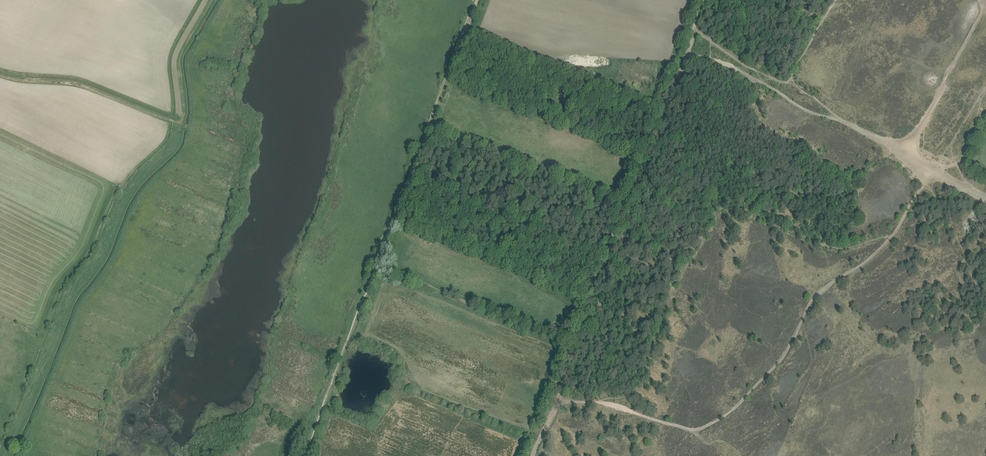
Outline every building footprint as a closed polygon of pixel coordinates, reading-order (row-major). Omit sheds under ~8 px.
[(561,101),(556,101),(553,98),(550,104),(553,107),(555,103),(556,104),(561,105),(561,104),(565,104),(565,97),(561,97),(561,101)]
